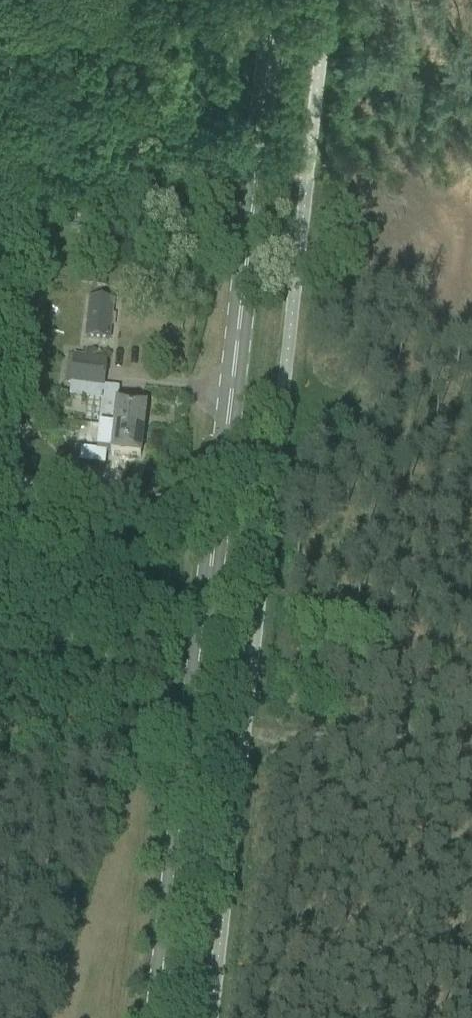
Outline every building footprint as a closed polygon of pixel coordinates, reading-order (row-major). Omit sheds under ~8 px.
[(80,275),(79,283),(106,288),(107,280),(80,275)] [(115,300),(90,298),(86,338),(111,340),(115,300)] [(73,356),(70,384),(104,388),(107,360),(87,358),(73,356)] [(104,388),(99,427),(143,432),(146,407),(117,404),(119,389),(104,388)] [(106,454),(140,458),(143,432),(99,427),(97,451),(79,449),(77,464),(104,467),(106,454)]
